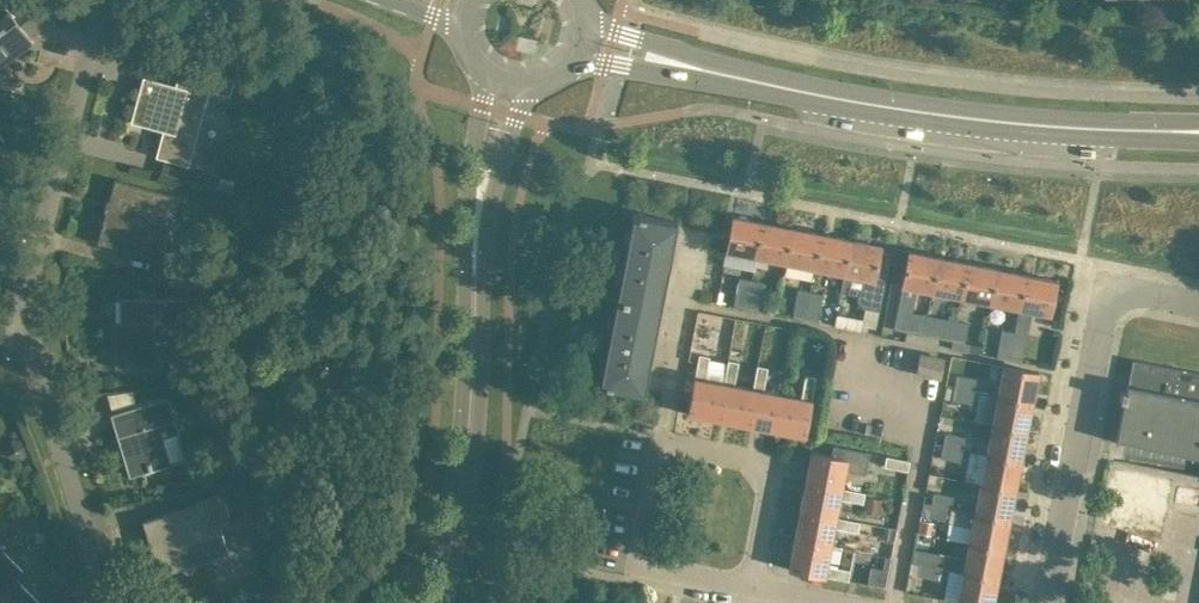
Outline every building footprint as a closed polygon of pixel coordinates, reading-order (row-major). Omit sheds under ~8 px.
[(2,0),(0,0),(0,67),(34,41),(29,35),(46,23),(28,0),(20,0),(9,9),(2,0)] [(210,88),(230,94),(234,78),(182,63),(176,84),(143,75),(131,120),(168,130),(161,157),(188,164),(210,88)] [(206,184),(209,172),(210,168),(189,163),(188,164),(185,177),(185,178),(206,184)] [(140,253),(160,258),(160,257),(164,258),(165,253),(147,248),(157,211),(175,216),(180,196),(115,178),(104,219),(102,218),(100,225),(102,225),(98,241),(121,247),(140,253)] [(606,345),(604,354),(599,381),(643,390),(677,220),(632,211),(625,248),(621,247),(618,259),(623,260),(609,332),(604,331),(602,344),(606,345)] [(727,249),(750,254),(756,255),(763,221),(733,215),(727,249)] [(792,227),(763,221),(756,255),(785,261),(792,227)] [(792,227),(785,261),(815,267),(822,232),(792,227)] [(822,232),(815,267),(844,273),(851,238),(822,232)] [(851,238),(844,273),(841,290),(870,296),(868,305),(879,308),(891,252),(880,249),(881,244),(851,238)] [(909,250),(900,296),(915,299),(917,287),(932,290),(938,255),(909,250)] [(968,261),(938,255),(932,290),(961,296),(968,261)] [(190,265),(164,258),(160,257),(160,258),(156,273),(154,279),(185,283),(190,265)] [(991,302),(997,267),(968,261),(961,296),(991,302)] [(997,267),(991,302),(1020,307),(1027,273),(997,267)] [(1056,279),(1027,273),(1020,307),(1015,331),(1010,358),(1022,360),(1032,310),(1050,313),(1056,279)] [(746,308),(751,279),(739,276),(733,306),(746,308)] [(751,279),(746,308),(758,311),(764,281),(751,279)] [(805,319),(810,290),(798,287),(792,317),(805,319)] [(805,319),(817,322),(821,303),(823,292),(820,292),(810,290),(805,319)] [(115,366),(139,367),(155,367),(155,320),(183,320),(183,297),(144,297),(120,297),(115,297),(115,319),(115,366)] [(894,327),(909,330),(913,310),(898,307),(894,327)] [(956,319),(941,316),(937,336),(952,339),(956,319)] [(956,319),(952,339),(965,341),(969,322),(956,319)] [(1015,331),(1002,329),(997,355),(1010,358),(1015,331)] [(731,348),(729,359),(739,361),(741,350),(731,348)] [(717,418),(724,381),(705,377),(710,355),(699,353),(687,412),(717,418)] [(944,357),(920,353),(917,372),(940,376),(944,357)] [(1124,356),(1111,437),(1198,451),(1198,368),(1124,356)] [(740,361),(739,361),(729,359),(727,368),(725,381),(724,381),(717,418),(746,423),(753,386),(736,383),(740,361)] [(334,360),(325,362),(326,366),(323,366),(325,381),(336,379),(334,360)] [(193,364),(172,367),(173,379),(195,376),(193,364)] [(1004,364),(998,393),(1032,400),(1038,371),(1004,364)] [(289,365),(274,367),(276,380),(291,378),(289,365)] [(746,423),(776,429),(783,392),(765,388),(769,366),(758,365),(754,386),(753,386),(746,423)] [(256,384),(275,382),(273,367),(254,369),(256,384)] [(783,392),(776,429),(805,434),(816,375),(806,373),(802,395),(783,392)] [(976,378),(952,373),(950,384),(955,385),(954,386),(974,390),(976,378)] [(974,390),(954,386),(952,399),(971,402),(974,390)] [(1027,430),(1032,400),(998,393),(992,423),(1027,430)] [(129,475),(152,468),(170,463),(162,436),(179,431),(167,395),(133,405),(111,412),(129,475)] [(992,423),(986,453),(1021,459),(1027,430),(992,423)] [(945,431),(943,443),(963,447),(965,435),(945,431)] [(8,449),(12,456),(21,459),(26,443),(10,439),(8,449)] [(940,457),(961,461),(963,447),(943,443),(940,457)] [(811,450),(806,479),(843,487),(847,468),(865,471),(869,451),(833,444),(831,454),(811,450)] [(239,451),(242,474),(259,472),(256,449),(239,451)] [(1015,489),(1021,459),(986,453),(981,482),(1015,489)] [(886,454),(884,465),(908,469),(910,459),(886,454)] [(837,516),(841,497),(864,501),(866,491),(843,487),(806,479),(800,509),(837,516)] [(1009,518),(1015,489),(981,482),(975,512),(1009,518)] [(143,519),(146,532),(148,539),(153,538),(162,570),(158,571),(159,574),(181,568),(190,572),(194,564),(211,559),(211,560),(228,555),(219,525),(231,521),(222,491),(196,499),(197,503),(166,512),(143,519)] [(954,495),(935,491),(932,503),(951,507),(954,495)] [(864,510),(878,512),(880,499),(867,496),(864,510)] [(1003,548),(1009,518),(975,512),(951,507),(932,503),(922,501),(920,514),(932,517),(972,526),(969,541),(1003,548)] [(800,509),(794,538),(832,545),(835,527),(859,531),(861,520),(837,516),(800,509)] [(930,533),(933,521),(920,518),(917,530),(930,533)] [(832,545),(794,538),(789,568),(848,578),(850,568),(828,564),(832,545)] [(998,577),(1003,548),(969,541),(966,558),(923,549),(914,547),(911,560),(920,562),(940,566),(963,571),(998,577)] [(0,553),(0,602),(35,602),(39,599),(16,577),(23,569),(4,550),(0,553)] [(936,578),(938,578),(940,566),(920,562),(918,574),(936,578)] [(888,568),(883,567),(870,565),(867,581),(884,585),(888,568)] [(963,571),(961,583),(958,600),(973,602),(993,602),(998,577),(963,571)] [(307,593),(323,584),(316,572),(300,581),(307,593)] [(68,589),(63,583),(51,593),(59,602),(68,602),(75,597),(72,594),(68,589)]
